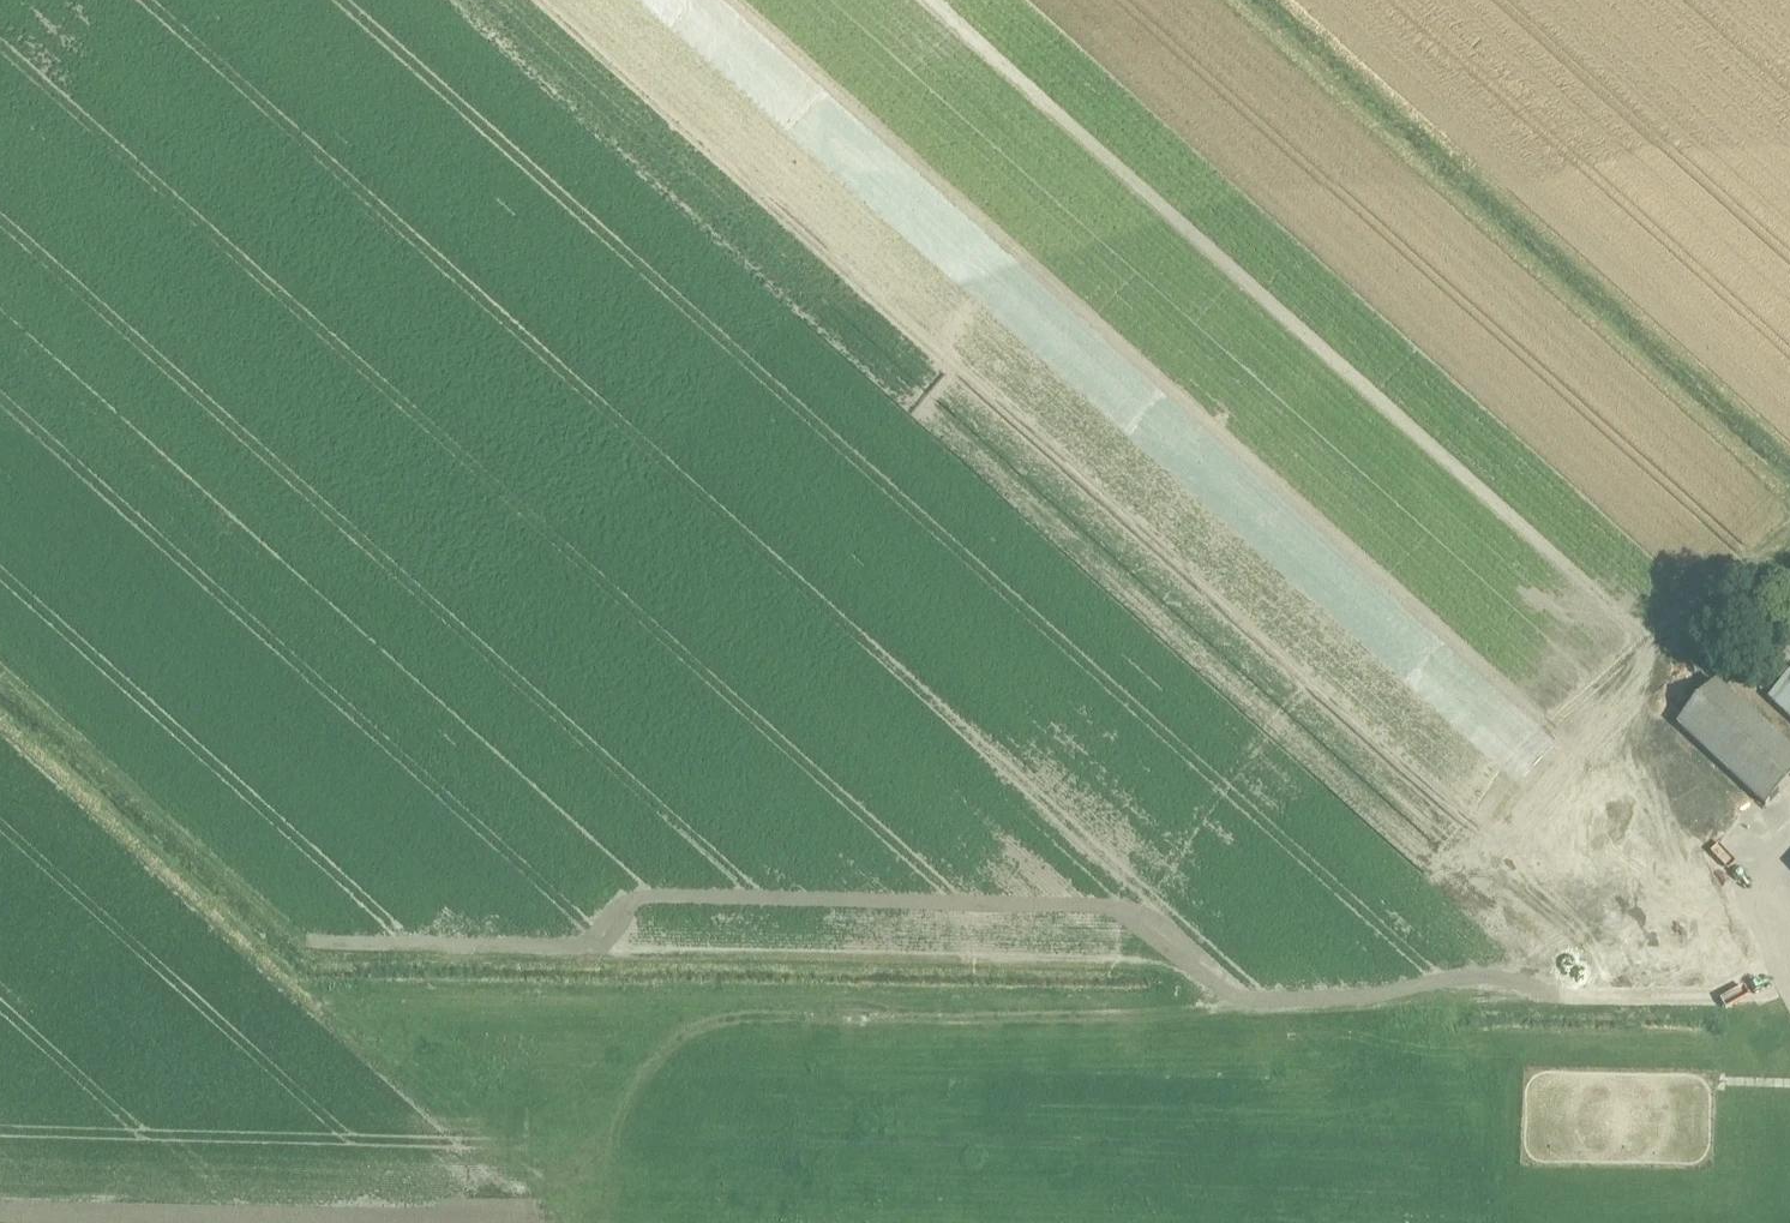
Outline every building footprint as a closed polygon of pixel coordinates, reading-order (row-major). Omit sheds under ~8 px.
[(1779,659),(1789,669),(1789,647),(1779,659)] [(1771,698),(1789,716),(1789,677),(1771,698)] [(1789,780),(1789,750),(1716,682),(1678,724),(1767,805),(1789,780)]
